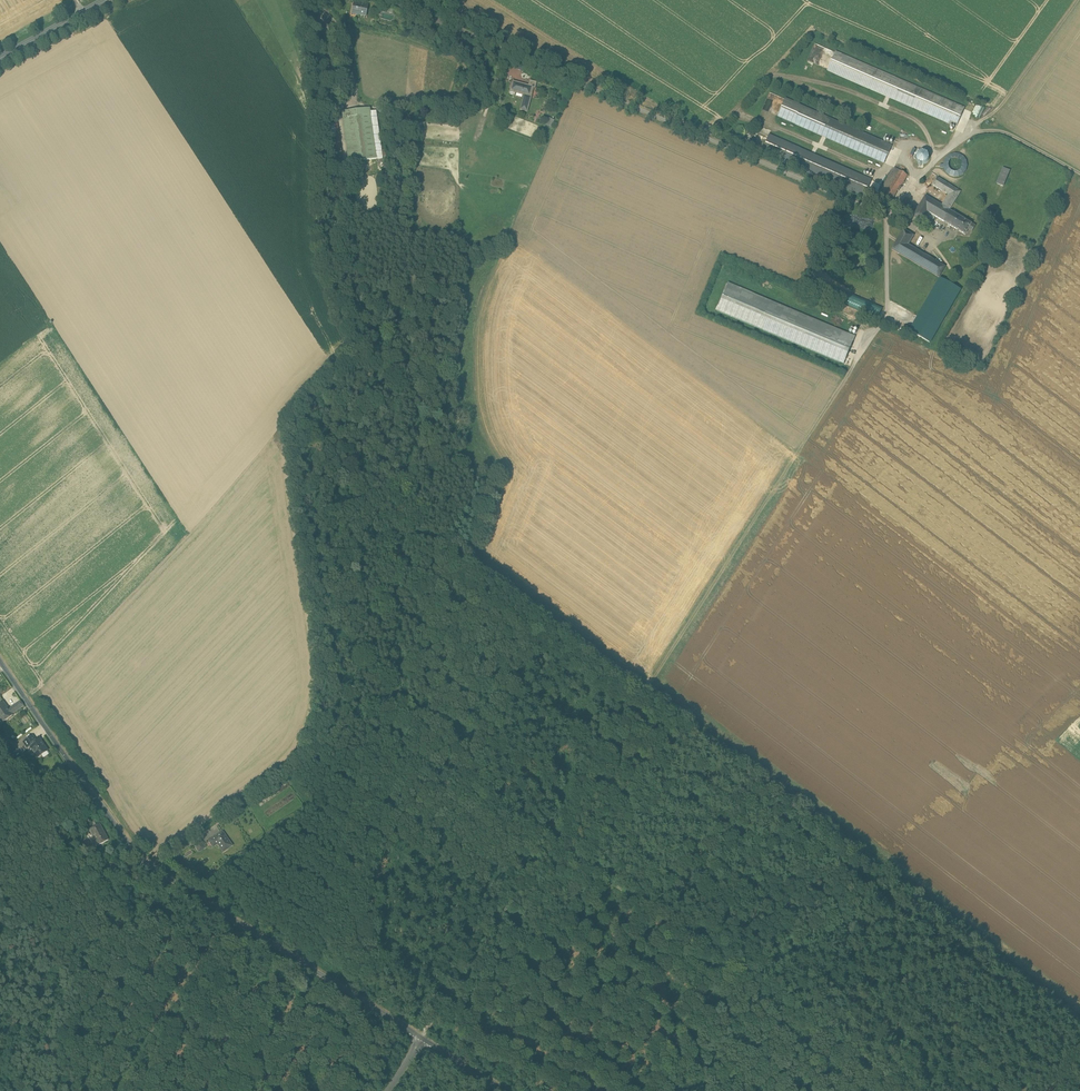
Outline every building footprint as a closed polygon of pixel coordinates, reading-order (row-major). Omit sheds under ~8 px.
[(368,5),(354,2),(352,13),(366,16),(368,5)] [(964,108),(836,52),(828,70),(957,126),(964,108)] [(525,66),(514,61),(511,67),(523,72),(525,66)] [(537,82),(530,80),(528,86),(528,87),(532,88),(535,89),(537,82)] [(528,86),(514,82),(512,89),(510,89),(510,92),(511,90),(525,94),(520,109),(527,111),(531,97),(529,97),(532,88),(528,87),(528,86)] [(892,146),(785,99),(778,116),(884,163),(892,146)] [(370,108),(345,111),(346,117),(343,117),(349,161),(361,160),(362,162),(366,162),(365,159),(383,157),(376,110),(370,111),(370,108)] [(554,119),(548,117),(545,125),(551,128),(554,119)] [(744,135),(745,133),(744,130),(743,128),(741,127),(739,127),(736,127),(734,128),(733,130),(733,133),(733,135),(734,137),(736,138),(739,139),(741,138),(743,137),(744,135)] [(338,128),(330,129),(330,133),(332,150),(341,149),(338,128)] [(873,184),(771,139),(765,153),(867,197),(873,184)] [(332,150),(327,151),(329,164),(343,162),(341,149),(332,150)] [(915,155),(920,165),(930,160),(925,150),(915,155)] [(939,167),(945,168),(945,170),(947,173),(948,175),(951,176),(953,177),(956,177),(959,176),(961,175),(963,173),(964,171),(965,168),(965,166),(965,163),(963,161),(961,159),(959,157),(957,156),(954,156),(951,157),(949,158),(947,160),(945,162),(945,164),(939,163),(939,167)] [(895,168),(878,195),(891,202),(899,190),(908,175),(895,168)] [(1010,170),(1003,168),(997,183),(1003,186),(1010,170)] [(963,192),(939,178),(934,186),(951,196),(944,207),(951,211),(963,192)] [(944,207),(927,197),(915,216),(924,222),(930,213),(945,223),(952,212),(944,207)] [(974,225),(952,212),(945,223),(967,236),(974,225)] [(946,267),(910,246),(915,236),(903,230),(893,251),(941,278),(946,267)] [(811,276),(806,287),(813,290),(819,279),(811,276)] [(942,280),(920,318),(940,330),(962,291),(942,280)] [(855,337),(728,284),(717,310),(844,363),(855,337)] [(881,308),(851,295),(847,304),(877,317),(881,308)] [(940,330),(920,318),(912,332),(932,344),(940,330)] [(20,701),(9,709),(12,713),(24,705),(20,701)] [(0,713),(0,720),(1,722),(13,714),(12,713),(9,709),(8,707),(0,713)] [(33,735),(23,741),(27,747),(30,746),(30,745),(36,741),(33,735)] [(47,750),(41,741),(37,740),(36,741),(30,745),(30,746),(35,753),(35,754),(37,758),(41,755),(41,754),(47,750)] [(100,823),(96,825),(94,821),(91,822),(93,826),(89,828),(92,834),(98,844),(109,839),(103,829),(100,823)] [(89,828),(82,832),(85,837),(92,834),(89,828)] [(82,832),(78,834),(85,848),(90,845),(88,842),(89,841),(88,839),(87,840),(85,837),(82,832)] [(223,832),(211,840),(215,845),(218,843),(223,851),(232,845),(223,832)] [(201,841),(195,845),(199,851),(205,847),(201,841)] [(90,845),(85,848),(87,851),(86,851),(88,855),(93,852),(90,845)]
